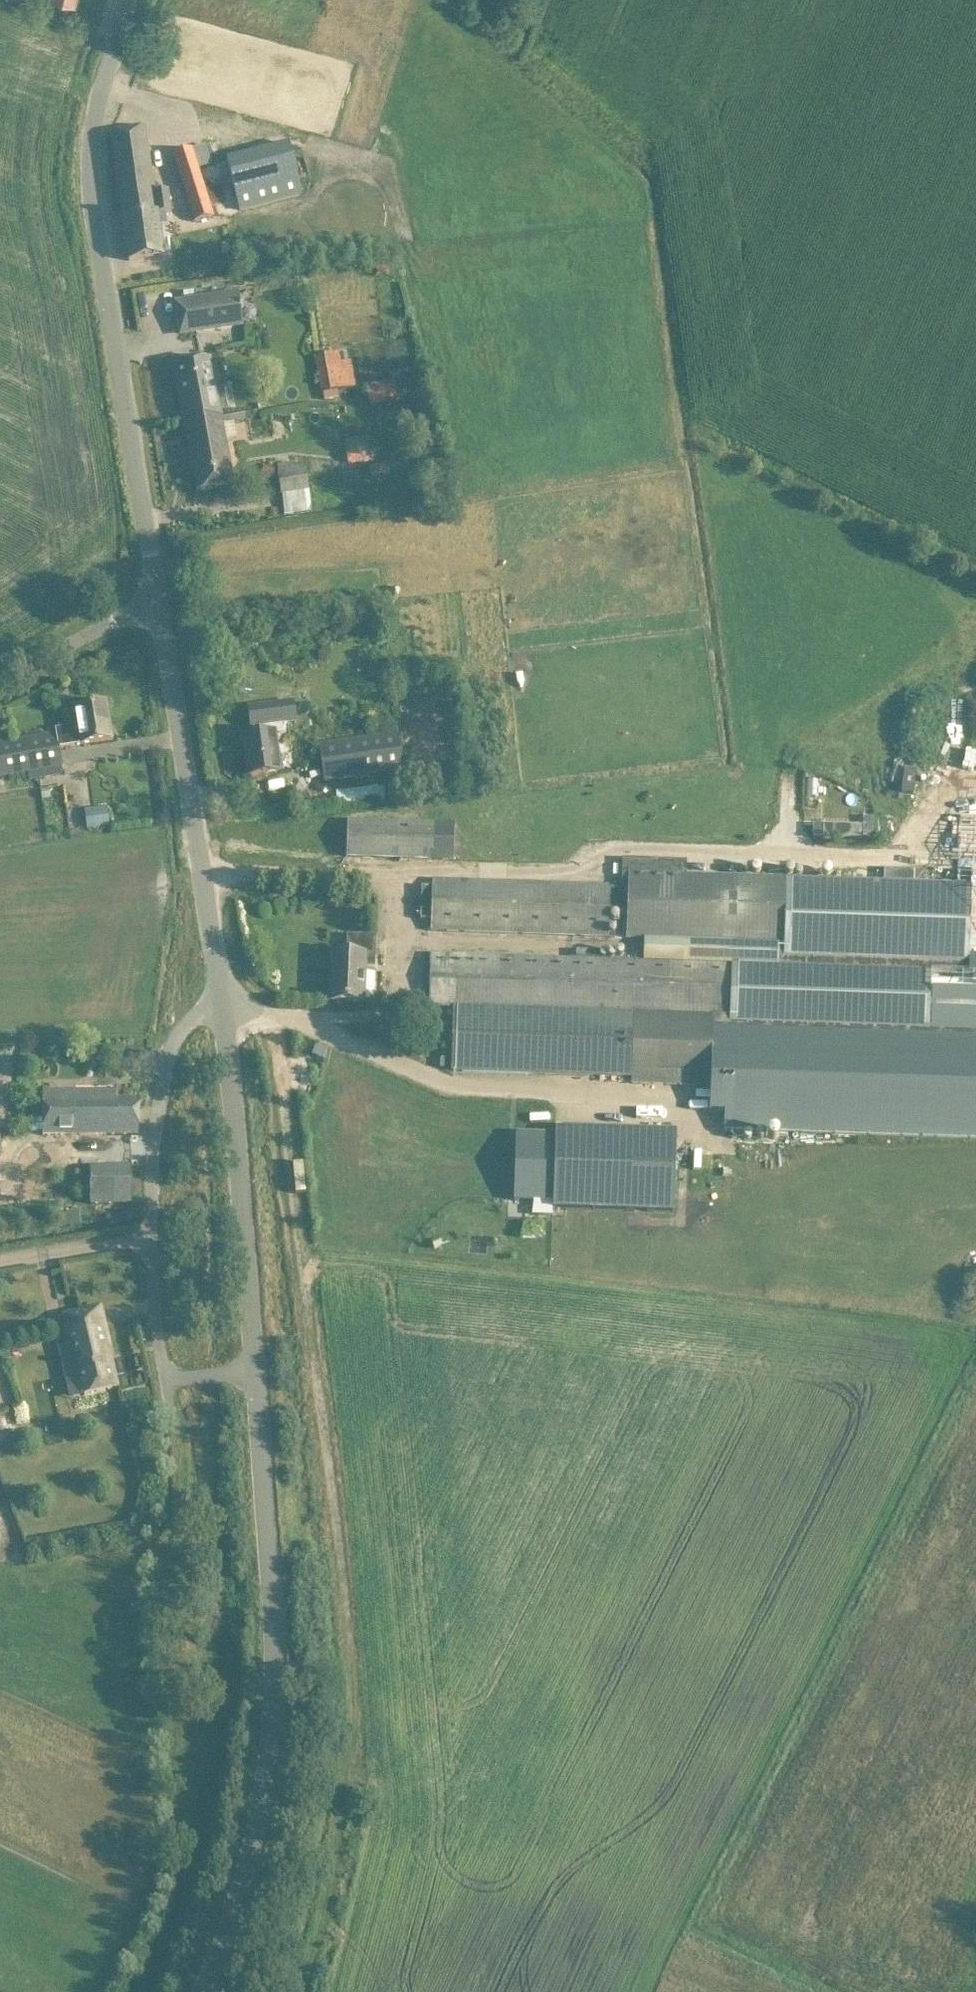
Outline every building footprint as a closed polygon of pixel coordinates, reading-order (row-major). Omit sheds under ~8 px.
[(110,133),(129,261),(164,256),(158,214),(172,212),(168,190),(155,192),(145,127),(110,133)] [(173,154),(195,223),(214,217),(192,148),(173,154)] [(296,175),(235,191),(240,210),(301,194),(296,175)] [(243,324),(239,295),(176,305),(180,334),(243,324)] [(322,393),(323,393),(324,400),(339,398),(338,390),(354,387),(351,365),(335,367),(333,355),(316,357),(321,386),(322,393)] [(174,365),(184,424),(221,417),(210,358),(174,365)] [(396,401),(393,382),(392,382),(392,380),(366,384),(370,406),(396,401)] [(221,417),(184,424),(197,492),(234,485),(221,417)] [(345,440),(349,465),(372,462),(369,437),(345,440)] [(369,467),(372,477),(397,469),(394,459),(369,467)] [(277,466),(279,476),(281,494),(308,490),(305,469),(294,470),(293,464),(277,466)] [(266,467),(263,477),(274,481),(278,471),(266,467)] [(253,736),(243,737),(248,777),(268,775),(280,773),(277,755),(275,733),(285,732),(284,724),(296,722),(293,703),(248,709),(251,729),(252,729),(253,736)] [(62,767),(59,749),(112,740),(106,704),(76,709),(79,726),(55,730),(56,733),(0,742),(0,777),(62,767)] [(320,744),(325,781),(403,770),(398,733),(320,744)] [(335,789),(336,806),(383,804),(382,787),(335,789)] [(85,811),(88,830),(111,826),(108,807),(85,811)] [(430,1005),(452,1006),(450,1072),(632,1078),(631,1084),(712,1086),(736,1087),(735,1111),(724,1111),(724,1130),(860,1135),(975,1139),(975,818),(959,818),(958,845),(957,884),(913,883),(883,882),(686,875),(675,875),(676,861),(622,859),(621,872),(621,881),(627,881),(626,906),(625,938),(643,939),(642,963),(431,956),(430,1005)] [(346,857),(366,858),(454,861),(455,827),(348,823),(346,857)] [(884,869),(883,882),(913,883),(914,870),(884,869)] [(430,919),(430,930),(608,934),(609,884),(431,880),(431,885),(420,885),(419,918),(430,919)] [(332,1002),(363,1003),(364,957),(374,957),(375,938),(348,938),(348,955),(333,954),(332,1002)] [(32,1119),(29,1122),(29,1130),(32,1133),(43,1133),(43,1136),(119,1136),(139,1136),(139,1126),(139,1109),(139,1099),(117,1099),(117,1091),(74,1091),(43,1091),(43,1119),(32,1119)] [(516,1134),(514,1201),(553,1202),(553,1209),(674,1213),(676,1132),(555,1128),(555,1135),(516,1134)] [(90,1168),(90,1206),(132,1205),(131,1167),(90,1168)] [(61,1317),(68,1346),(71,1345),(84,1397),(119,1388),(99,1308),(61,1317)]
